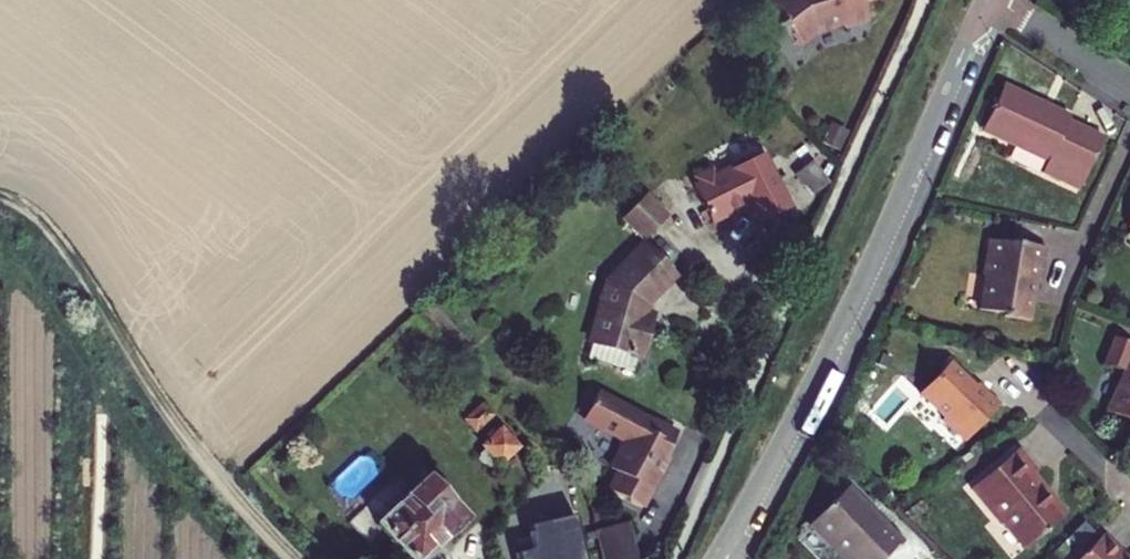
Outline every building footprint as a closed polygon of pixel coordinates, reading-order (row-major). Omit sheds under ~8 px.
[(768,5),(798,48),(816,36),(843,28),(843,30),(868,23),(862,6),(881,0),(775,0),(768,5)] [(979,134),(1047,165),(1041,176),(1077,193),(1101,141),(1065,125),(1068,119),(1000,89),(979,134)] [(749,203),(759,223),(763,221),(786,211),(788,210),(762,156),(713,179),(709,171),(693,179),(697,186),(694,188),(710,222),(749,203)] [(811,167),(798,177),(812,195),(825,185),(811,167)] [(644,238),(666,217),(645,195),(623,215),(644,238)] [(589,337),(634,351),(637,352),(647,323),(638,320),(642,306),(643,301),(672,274),(643,242),(606,276),(587,337),(589,337)] [(1014,247),(990,243),(988,255),(985,254),(981,277),(984,277),(978,312),(1002,316),(1001,319),(1026,324),(1034,283),(1038,284),(1044,251),(1014,245),(1014,247)] [(651,309),(642,306),(638,320),(647,323),(651,309)] [(634,351),(589,337),(584,353),(629,367),(634,351)] [(1106,412),(1129,422),(1129,345),(1117,339),(1107,364),(1123,371),(1106,412)] [(968,364),(961,356),(948,366),(951,369),(928,390),(951,416),(948,419),(969,443),(1008,408),(988,385),(985,388),(965,366),(968,364)] [(652,414),(594,396),(584,425),(625,437),(629,443),(621,468),(628,470),(622,489),(656,501),(671,456),(668,456),(679,423),(672,421),(660,426),(652,414)] [(477,401),(461,415),(470,424),(485,410),(477,401)] [(479,443),(472,449),(471,453),(480,463),(484,463),(492,456),(493,457),(510,443),(495,426),(489,431),(485,426),(479,432),(483,437),(478,441),(479,443)] [(1035,478),(1016,454),(968,492),(998,530),(1000,528),(1020,553),(1058,523),(1037,497),(1041,494),(1031,481),(1035,478)] [(372,517),(410,558),(428,542),(436,535),(458,515),(422,473),(395,496),(392,492),(371,510),(375,514),(372,517)] [(840,489),(803,529),(834,558),(880,558),(896,543),(840,489)] [(573,513),(527,526),(534,548),(515,553),(517,558),(586,558),(573,513)] [(597,524),(606,558),(643,558),(642,554),(635,556),(624,518),(597,524)] [(1102,536),(1078,558),(1122,558),(1124,557),(1102,536)]
